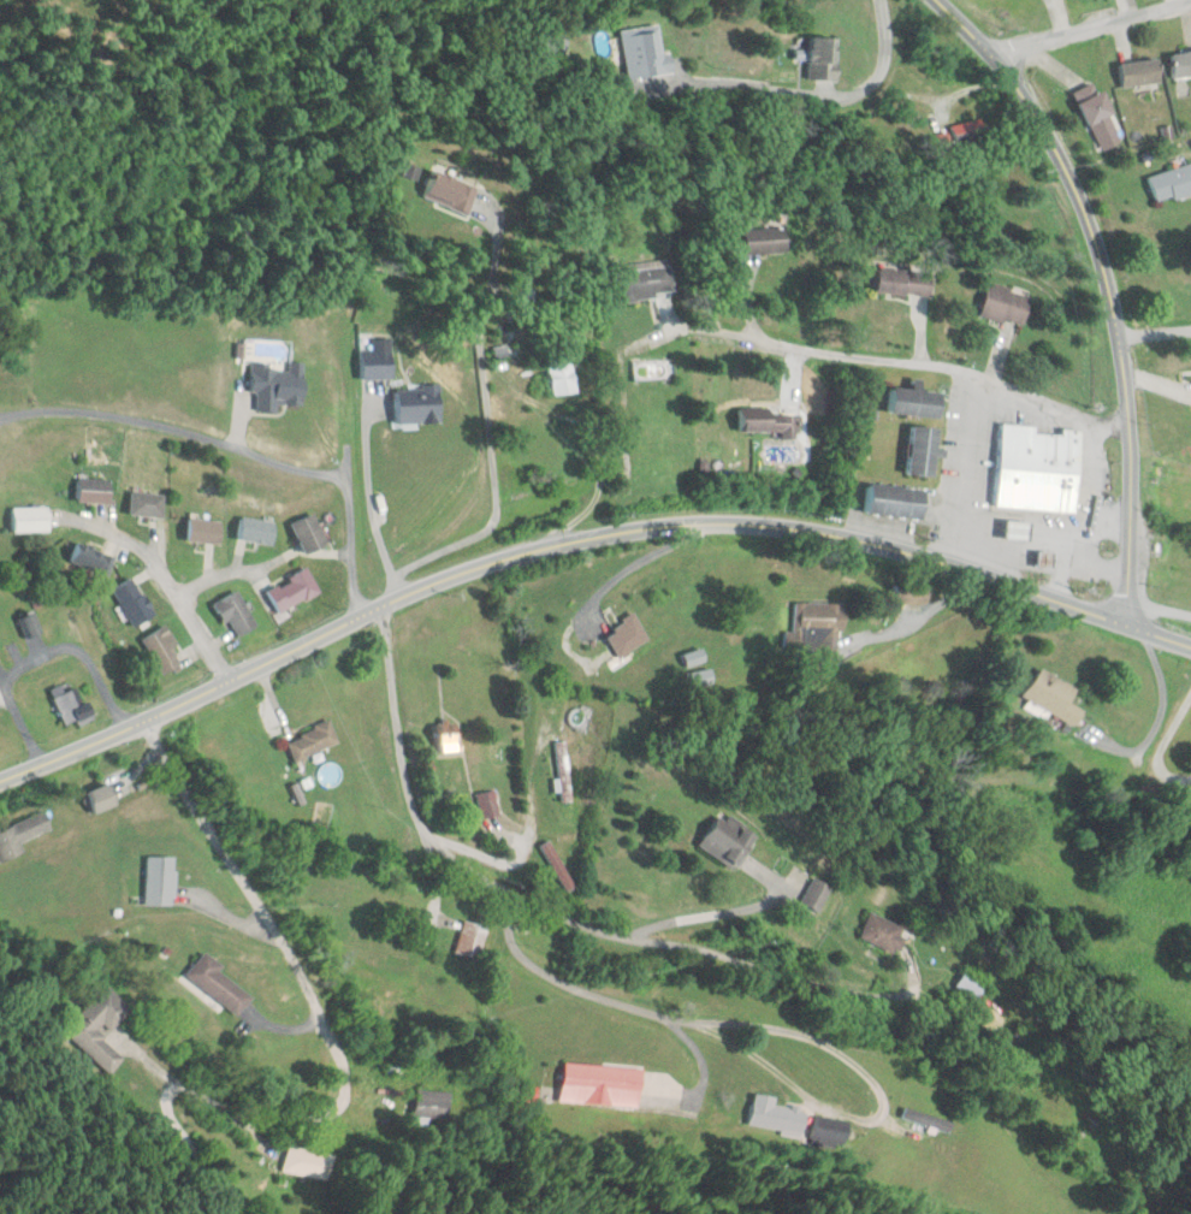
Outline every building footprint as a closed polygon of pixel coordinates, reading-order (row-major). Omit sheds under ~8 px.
[(634,80),(680,74),(677,54),(668,55),(664,25),(627,30),(634,80)] [(839,80),(839,38),(811,38),(811,80),(839,80)] [(1190,77),(1190,52),(1172,53),(1173,78),(1190,77)] [(1119,63),(1121,86),(1160,83),(1158,59),(1119,63)] [(1101,151),(1123,141),(1102,91),(1080,100),(1101,151)] [(964,153),(991,139),(979,117),(953,131),(964,153)] [(1150,175),(1158,204),(1190,195),(1190,164),(1150,175)] [(423,197),(466,216),(478,188),(435,169),(423,197)] [(787,254),(785,227),(744,229),(746,257),(787,254)] [(619,267),(622,301),(672,297),(669,263),(619,267)] [(934,296),(935,271),(877,269),(876,294),(934,296)] [(1033,293),(988,283),(981,316),(1025,326),(1033,293)] [(392,339),(372,339),(372,351),(360,351),(360,380),(392,380),(392,339)] [(548,357),(552,395),(576,393),(572,355),(548,357)] [(304,363),(290,363),(290,367),(254,366),(254,409),(304,409),(304,363)] [(441,387),(395,387),(396,423),(441,422),(441,387)] [(942,391),(891,389),(890,415),(940,417),(942,391)] [(740,412),(741,433),(783,432),(783,438),(802,438),(802,411),(740,412)] [(996,509),(1077,513),(1081,430),(1062,429),(1061,434),(1035,432),(1035,426),(1001,424),(996,509)] [(938,428),(912,426),(908,475),(935,477),(938,428)] [(111,479),(78,479),(78,503),(111,503),(111,479)] [(925,490),(869,484),(866,513),(923,519),(925,490)] [(163,518),(166,495),(133,492),(130,515),(163,518)] [(48,533),(48,508),(12,508),(12,533),(48,533)] [(329,550),(314,514),(291,524),(307,560),(329,550)] [(239,540),(271,547),(276,523),(243,517),(239,540)] [(223,522),(191,518),(188,542),(220,545),(223,522)] [(114,558),(78,542),(69,561),(106,578),(114,558)] [(321,594),(308,568),(267,589),(280,614),(321,594)] [(155,616),(132,578),(112,590),(135,628),(155,616)] [(927,596),(898,589),(895,601),(924,608),(927,596)] [(215,606),(240,640),(260,625),(235,591),(215,606)] [(844,604),(793,603),(793,650),(843,651),(844,604)] [(19,620),(25,640),(40,635),(34,615),(19,620)] [(650,640),(635,615),(606,633),(621,657),(650,640)] [(142,640),(163,677),(186,664),(164,627),(142,640)] [(1069,702),(1077,687),(1040,667),(1024,697),(1075,725),(1083,709),(1069,702)] [(91,707),(75,708),(73,687),(57,688),(60,723),(92,721),(91,707)] [(296,762),(340,743),(331,721),(286,741),(296,762)] [(437,752),(460,752),(460,725),(437,725),(437,752)] [(559,801),(570,801),(570,742),(559,742),(559,801)] [(87,794),(96,814),(119,803),(110,783),(87,794)] [(481,819),(501,815),(496,790),(476,794),(481,819)] [(46,812),(0,829),(0,857),(2,862),(26,853),(22,842),(53,830),(46,812)] [(718,814),(700,847),(738,868),(758,831),(729,815),(727,819),(718,814)] [(541,845),(565,891),(575,886),(551,840),(541,845)] [(148,905),(176,905),(176,855),(148,855),(148,905)] [(820,911),(835,885),(818,874),(802,900),(820,911)] [(861,935),(896,953),(909,928),(874,910),(861,935)] [(488,926),(464,919),(454,952),(478,959),(488,926)] [(186,975),(240,1013),(255,993),(201,955),(186,975)] [(976,1000),(988,984),(967,968),(955,985),(976,1000)] [(63,1031),(109,1074),(125,1057),(105,1037),(132,1007),(106,983),(63,1031)] [(563,1062),(560,1102),(640,1106),(642,1067),(563,1062)] [(410,1122),(443,1126),(447,1092),(413,1089),(410,1122)] [(748,1127),(803,1137),(807,1110),(774,1104),(775,1096),(754,1092),(748,1127)] [(953,1122),(906,1107),(903,1117),(949,1132),(953,1122)] [(327,1181),(332,1153),(289,1145),(283,1173),(327,1181)]
